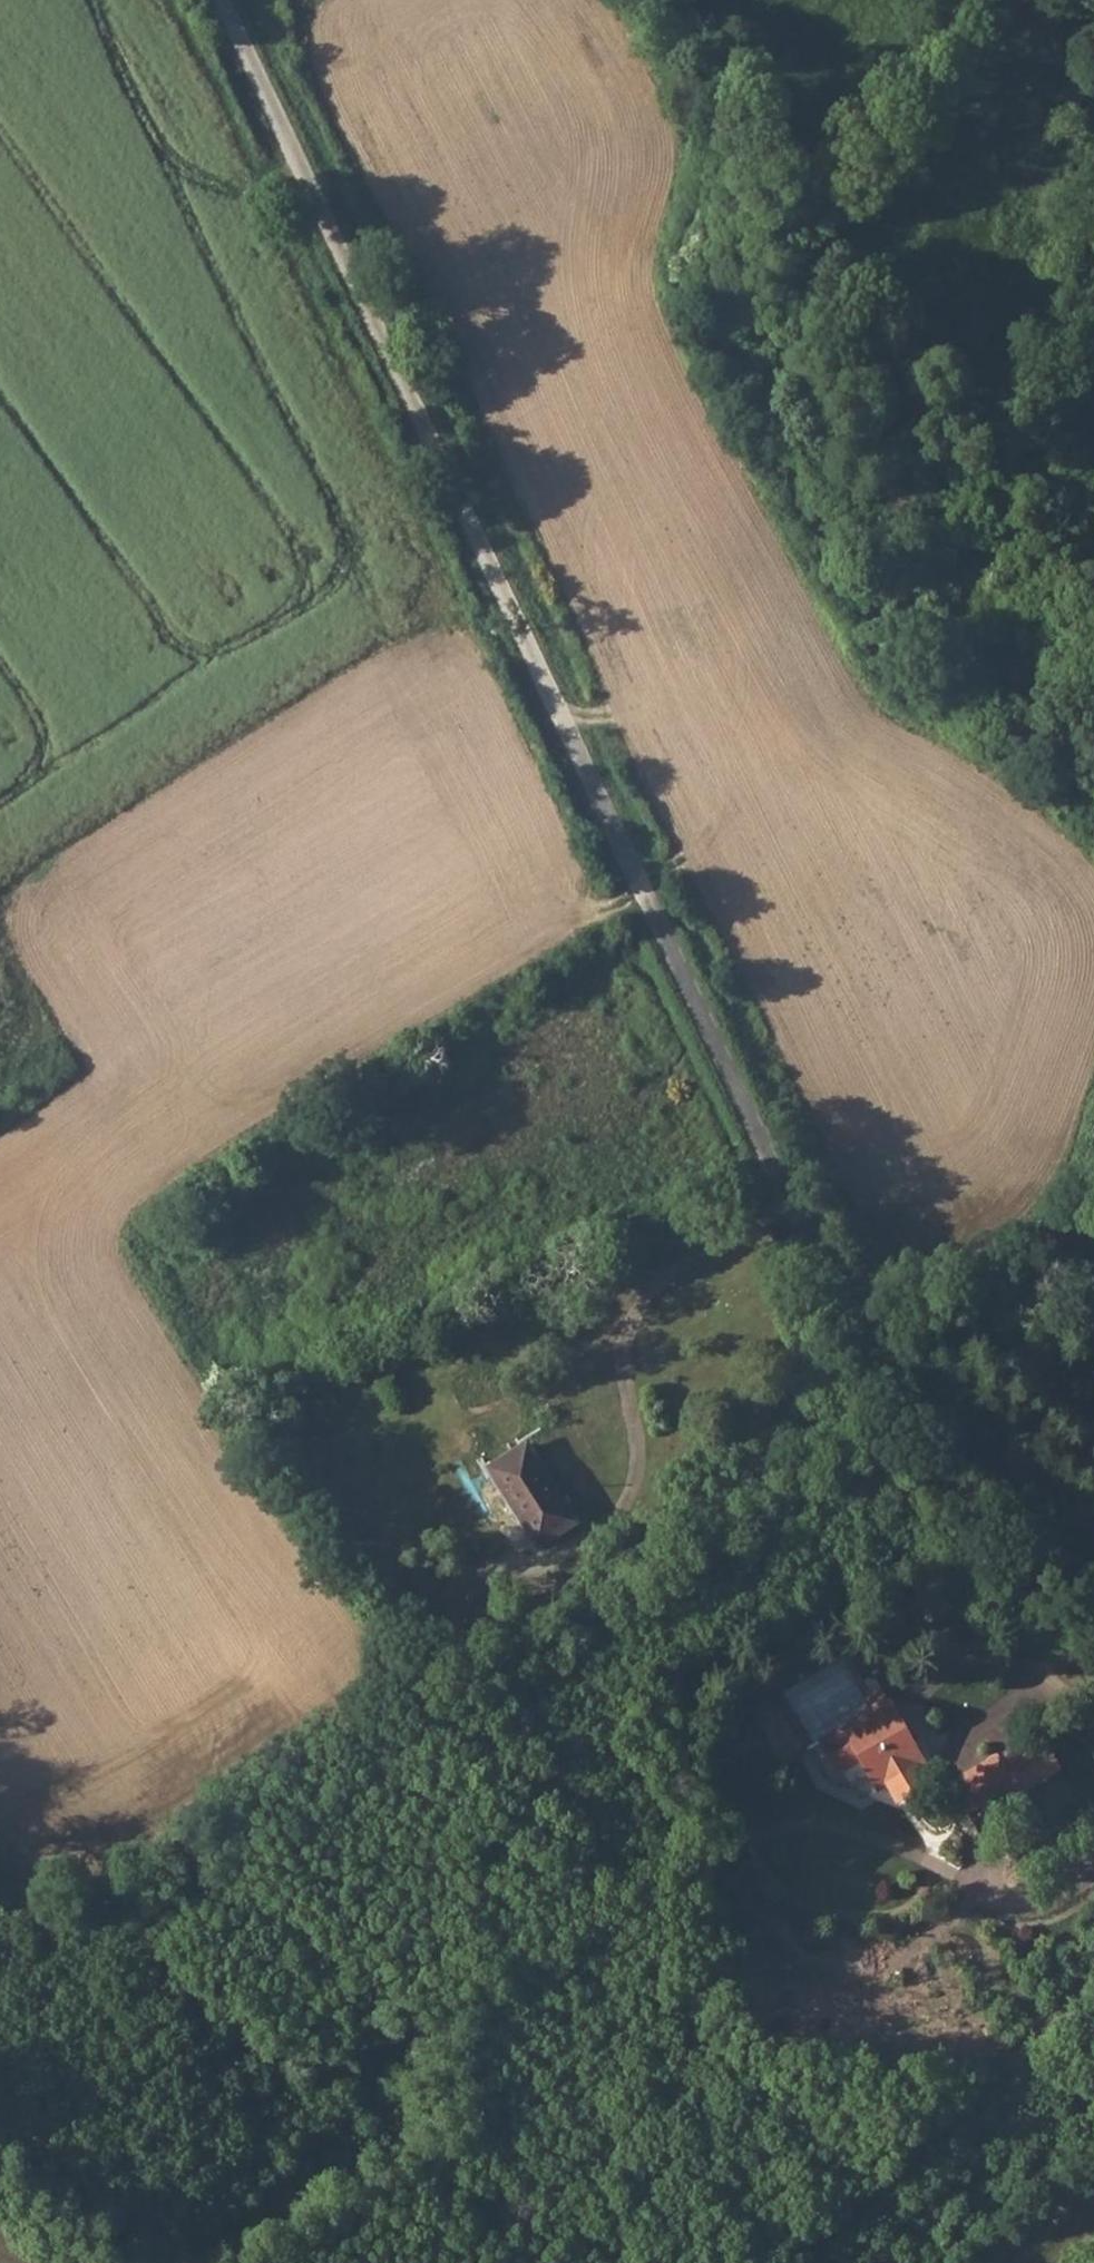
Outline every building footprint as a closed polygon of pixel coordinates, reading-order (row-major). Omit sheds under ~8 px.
[(532,1442),(495,1464),(541,1541),(580,1517),(532,1442)] [(805,1715),(835,1708),(827,1675),(797,1682),(805,1715)] [(871,1707),(818,1736),(836,1768),(860,1755),(877,1785),(887,1779),(893,1791),(899,1793),(919,1782),(921,1776),(915,1765),(923,1760),(879,1688),(865,1696),(871,1707)] [(996,1753),(948,1782),(964,1811),(1012,1786),(1016,1791),(1057,1768),(1041,1738),(1000,1762),(996,1753)]
